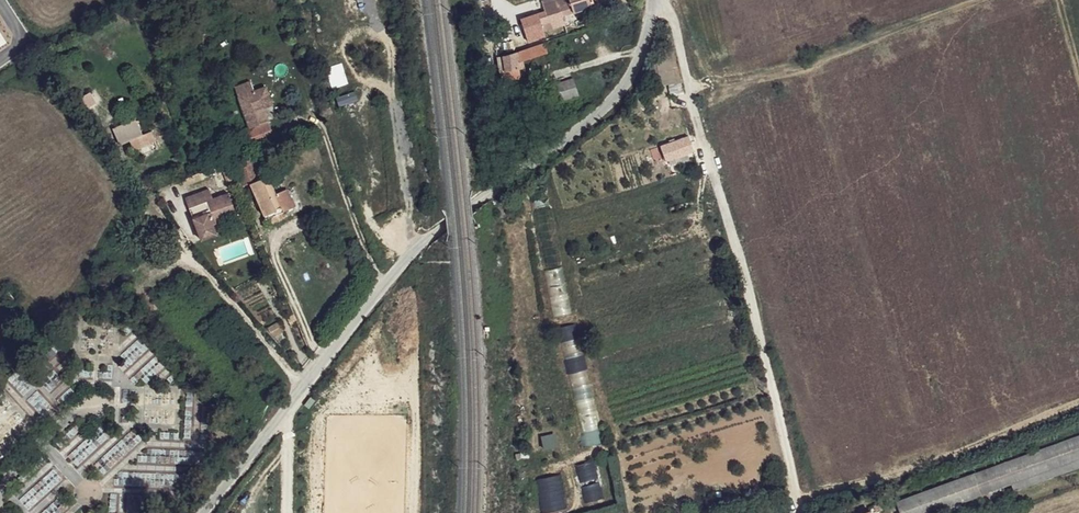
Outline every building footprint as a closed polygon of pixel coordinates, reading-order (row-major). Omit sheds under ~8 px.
[(539,2),(541,8),(558,5),(562,14),(593,7),(590,0),(545,0),(539,2)] [(539,42),(529,46),(530,56),(545,52),(543,42),(539,42)] [(529,46),(520,49),(520,57),(518,56),(518,61),(530,56),(529,46)] [(501,55),(498,56),(500,80),(517,79),(518,61),(518,56),(520,57),(520,49),(501,55)] [(569,93),(569,77),(556,82),(563,95),(569,93)] [(243,131),(247,142),(261,136),(263,142),(272,139),(269,132),(272,131),(263,108),(261,103),(269,99),(264,86),(253,91),(249,81),(233,87),(250,128),(243,131)] [(269,99),(261,103),(263,108),(272,104),(269,99)] [(153,132),(130,139),(133,149),(156,142),(153,132)] [(691,145),(664,155),(666,163),(694,152),(691,145)] [(240,157),(235,160),(237,165),(231,167),(238,182),(246,181),(250,187),(268,182),(257,153),(240,157)] [(231,167),(228,162),(220,164),(230,186),(238,182),(231,167)] [(194,171),(182,177),(185,185),(205,178),(201,169),(194,171)] [(268,182),(250,187),(262,220),(281,214),(268,182)] [(239,214),(230,192),(213,199),(210,190),(190,198),(198,217),(195,218),(201,232),(216,226),(215,224),(217,223),(239,214)] [(281,214),(262,220),(265,226),(284,219),(281,214)] [(157,226),(149,232),(153,238),(161,233),(157,226)] [(216,226),(201,232),(203,240),(219,233),(216,226)] [(0,295),(0,300),(5,305),(14,299),(6,290),(0,295)] [(587,389),(576,325),(558,328),(568,392),(587,389)] [(575,405),(581,415),(593,407),(587,397),(575,405)] [(541,436),(543,449),(556,448),(554,435),(541,436)] [(591,462),(573,467),(584,504),(602,498),(591,462)] [(536,478),(539,512),(563,510),(561,476),(536,478)]
